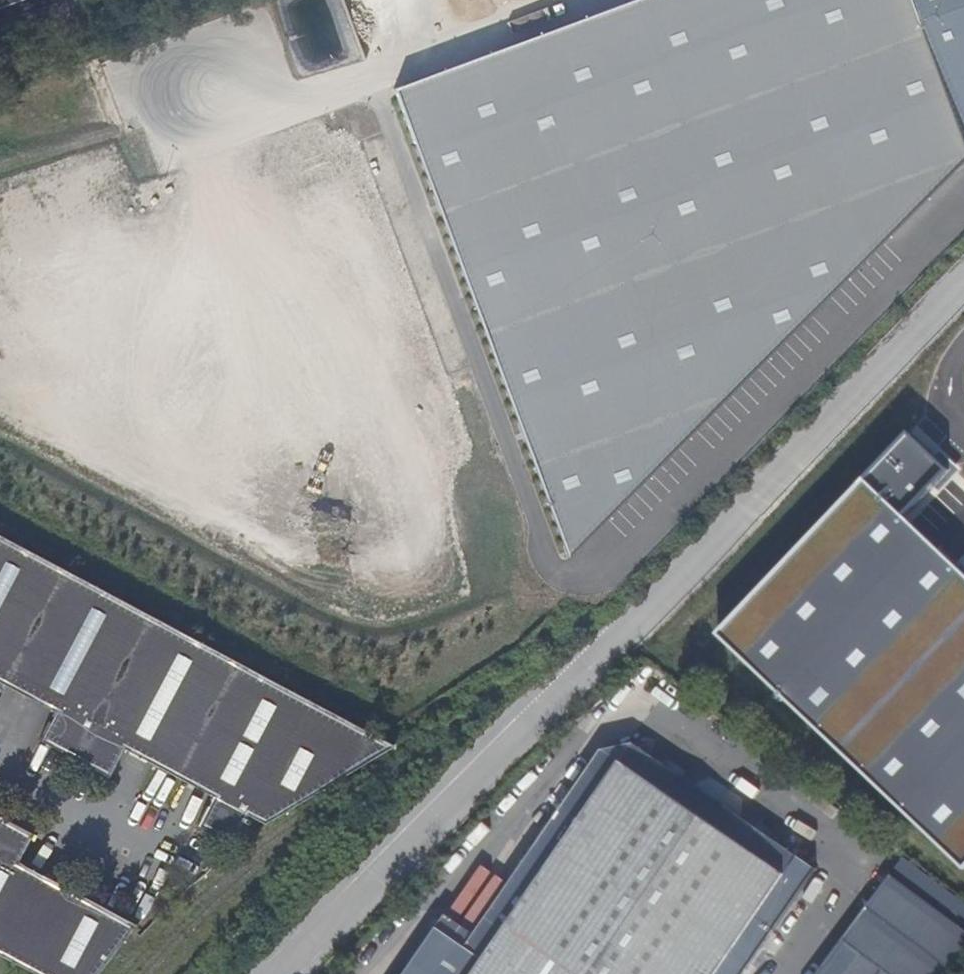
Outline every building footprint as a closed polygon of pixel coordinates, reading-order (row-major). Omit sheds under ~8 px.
[(963,164),(963,0),(634,0),(401,86),(568,556),(963,164)] [(912,433),(722,632),(963,862),(963,572),(908,519),(953,472),(912,433)] [(55,711),(39,740),(109,777),(125,750),(212,796),(196,826),(232,844),(248,815),(260,823),(335,774),(388,743),(0,535),(0,682),(55,711)] [(623,759),(601,744),(442,973),(473,973),(623,759)] [(633,744),(623,759),(787,874),(798,858),(633,744)] [(787,874),(623,759),(473,973),(717,973),(787,874)] [(128,930),(135,921),(19,860),(33,832),(0,814),(0,955),(35,973),(91,973),(128,930)] [(815,973),(942,973),(949,965),(960,973),(963,969),(963,902),(903,857),(815,973)] [(787,874),(717,973),(741,973),(803,885),(787,874)]
